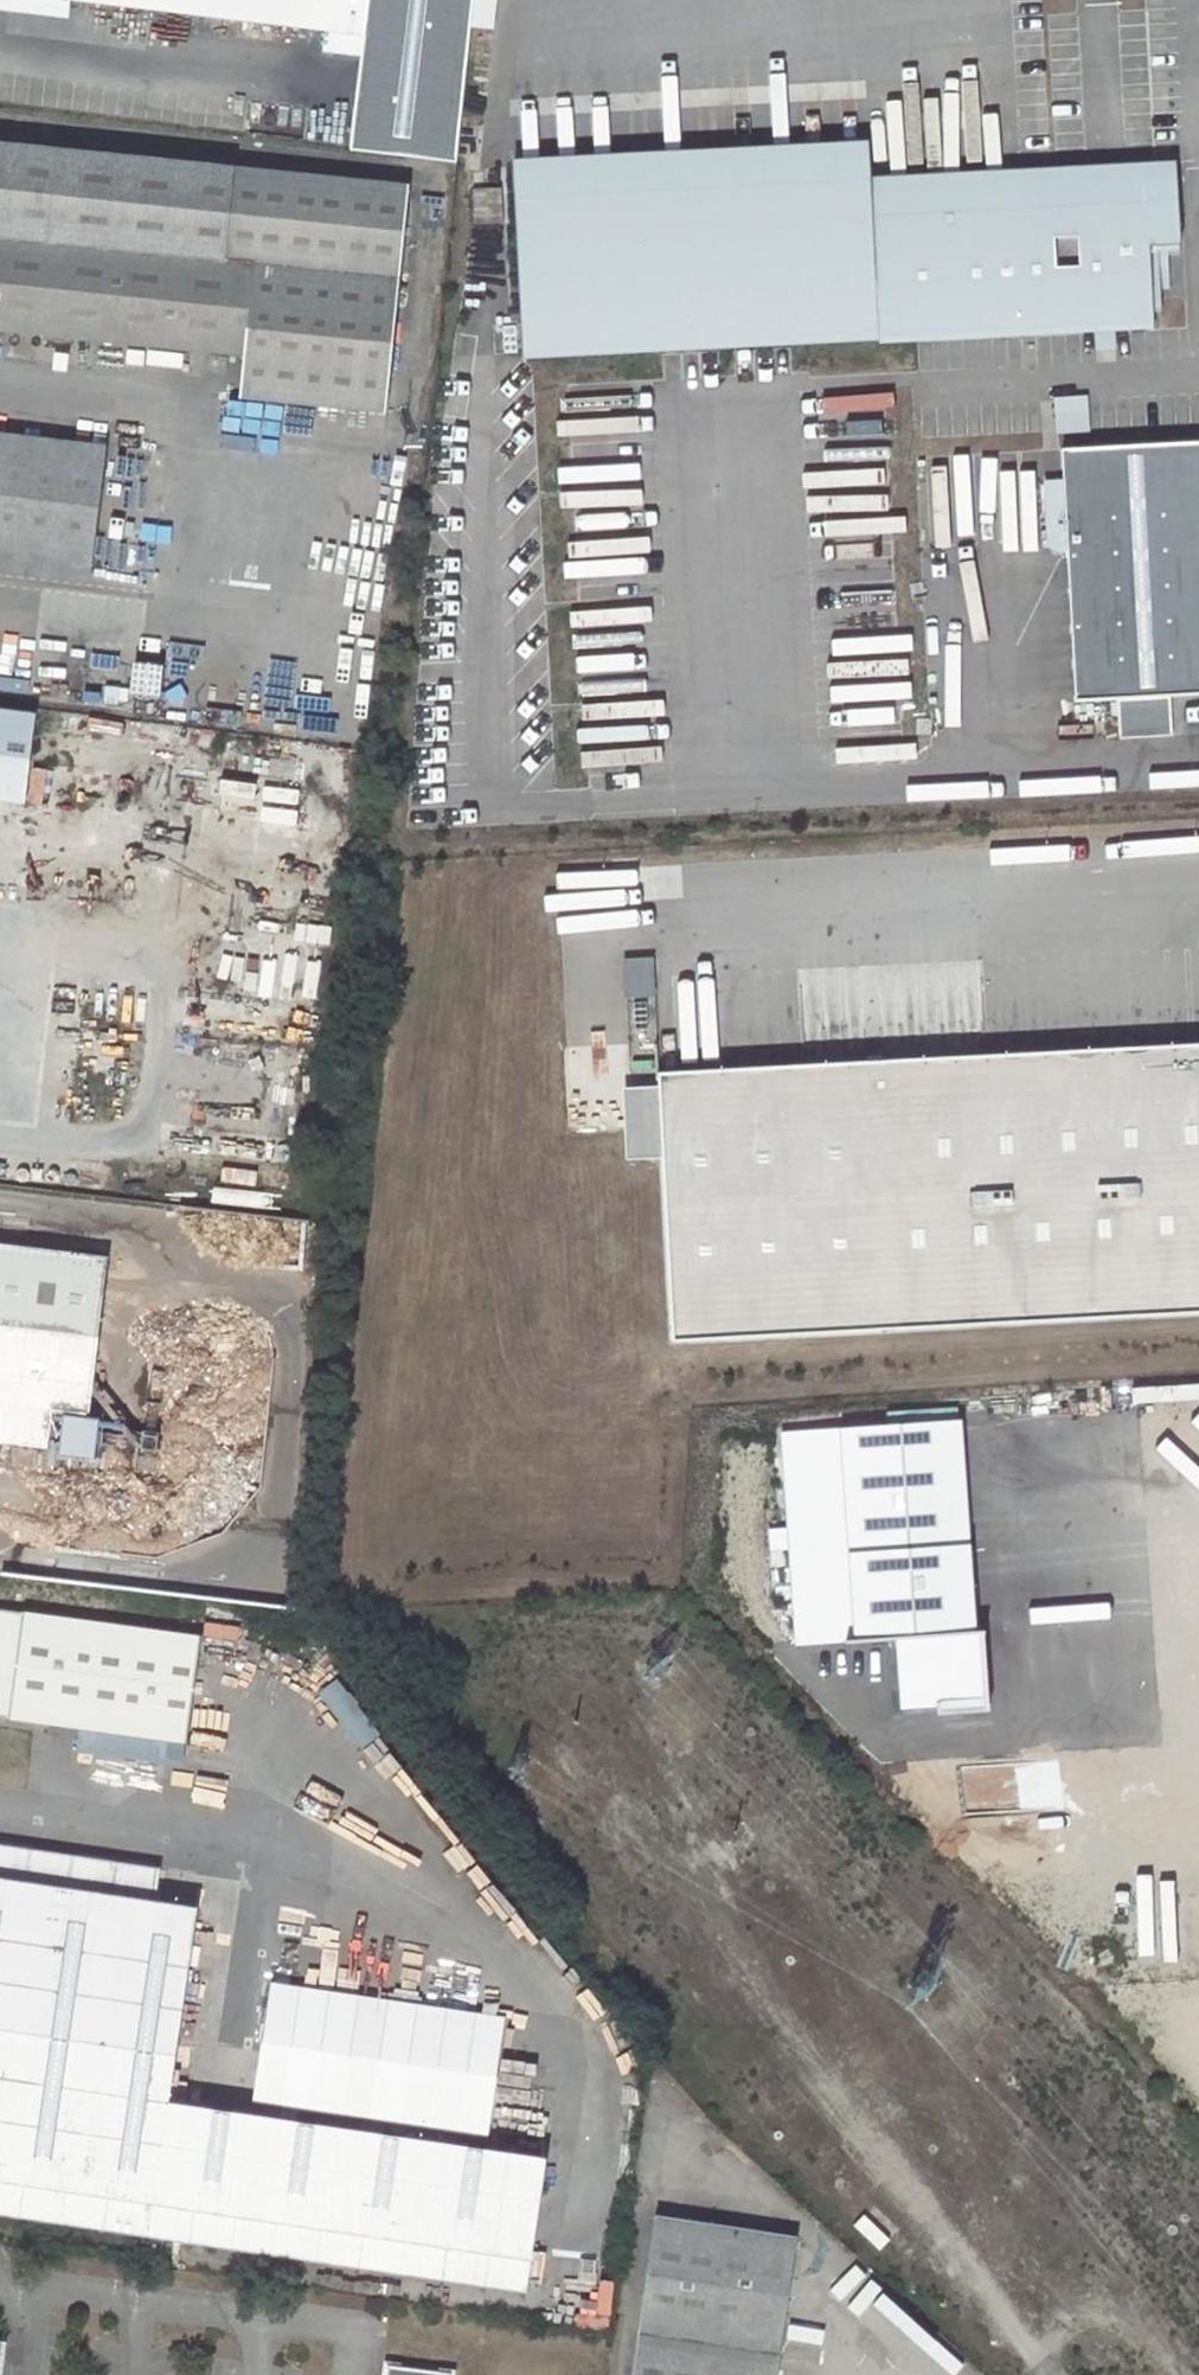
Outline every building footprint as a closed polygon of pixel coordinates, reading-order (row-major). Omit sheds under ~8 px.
[(365,35),(370,0),(69,0),(365,35)] [(365,35),(349,152),(450,163),(467,0),(370,0),(365,35)] [(862,142),(507,161),(518,359),(1150,326),(1146,250),(1174,248),(1172,162),(861,180),(862,142)] [(244,356),(240,396),(387,412),(409,189),(0,145),(0,331),(244,356)] [(1086,430),(1084,394),(1050,396),(1051,432),(1086,430)] [(89,566),(104,450),(0,437),(0,556),(89,566)] [(1198,441),(1057,453),(1070,702),(1116,697),(1120,737),(1170,734),(1168,694),(1198,693),(1198,452),(1198,441)] [(26,806),(38,710),(0,705),(0,803),(26,806)] [(327,908),(234,897),(233,907),(326,918),(327,908)] [(649,955),(617,955),(618,993),(650,993),(649,955)] [(186,1002),(182,1033),(302,1047),(306,1017),(258,1011),(263,975),(191,967),(187,1002),(186,1002)] [(645,1078),(663,1346),(1198,1316),(1198,1048),(645,1078)] [(47,1449),(52,1413),(89,1418),(109,1257),(0,1244),(0,1443),(47,1449)] [(968,1415),(786,1429),(802,1640),(904,1632),(909,1707),(991,1700),(968,1415)] [(189,1744),(205,1638),(0,1609),(0,1717),(189,1744)] [(170,2101),(199,1909),(156,1902),(161,1869),(0,1846),(0,2213),(527,2291),(543,2158),(170,2101)] [(869,2202),(848,2225),(877,2252),(898,2229),(869,2202)] [(795,2236),(654,2215),(632,2374),(776,2374),(795,2236)] [(390,2365),(389,2374),(454,2374),(454,2373),(390,2365)]
